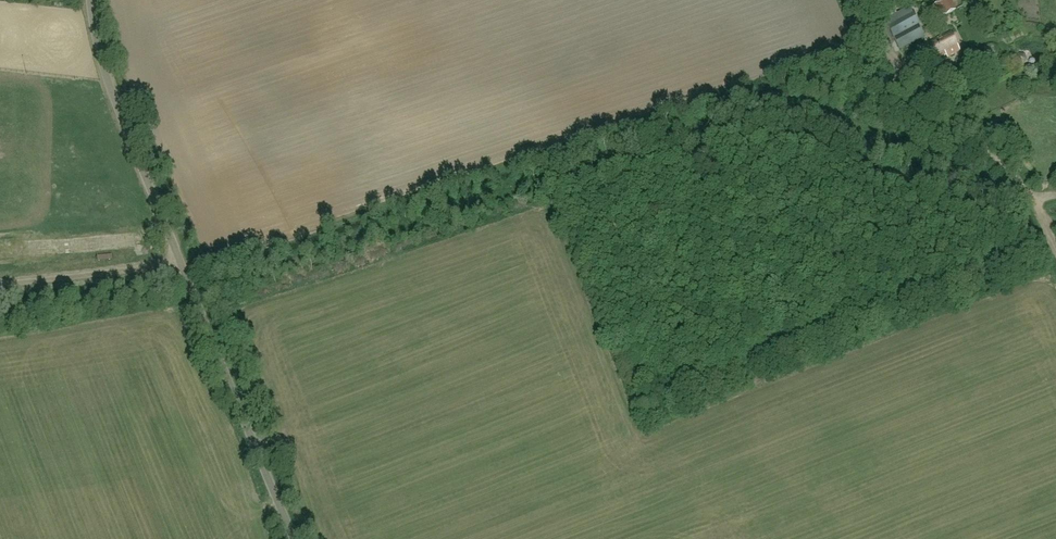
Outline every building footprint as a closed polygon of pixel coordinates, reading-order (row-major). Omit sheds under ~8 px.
[(877,16),(881,14),(885,21),(897,15),(893,8),(901,4),(900,0),(868,0),(877,16)] [(956,10),(952,0),(947,0),(932,8),(937,19),(956,10)] [(925,36),(913,14),(888,28),(899,49),(925,36)] [(948,57),(961,51),(952,31),(924,45),(932,62),(947,54),(948,57)]
